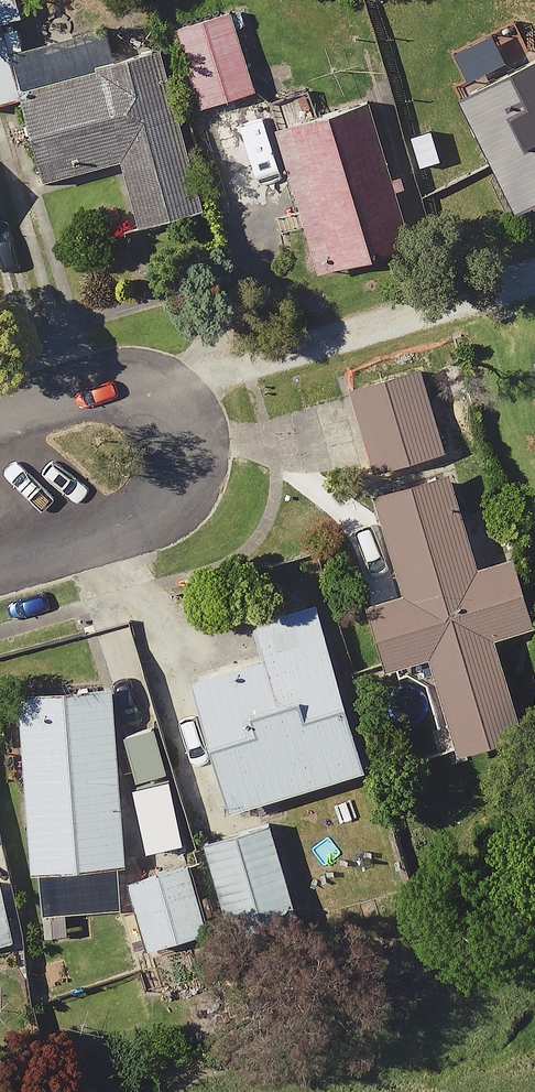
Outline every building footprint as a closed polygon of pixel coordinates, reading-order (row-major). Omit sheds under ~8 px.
[(8,0),(0,0),(0,98),(17,93),(38,175),(116,155),(134,221),(196,205),(154,48),(114,59),(104,21),(20,44),(8,0)] [(246,88),(225,8),(171,22),(192,102),(246,88)] [(455,94),(511,207),(534,195),(534,55),(455,94)] [(401,236),(360,95),(278,119),(320,260),(401,236)] [(436,448),(414,365),(346,383),(369,466),(436,448)] [(469,566),(440,466),(367,487),(397,588),(361,599),(380,664),(425,651),(453,745),(514,727),(486,634),(527,622),(507,555),(469,566)] [(357,765),(310,601),(175,640),(222,803),(357,765)] [(118,859),(105,680),(13,687),(25,865),(118,859)] [(201,927),(185,862),(124,877),(141,943),(201,927)]
